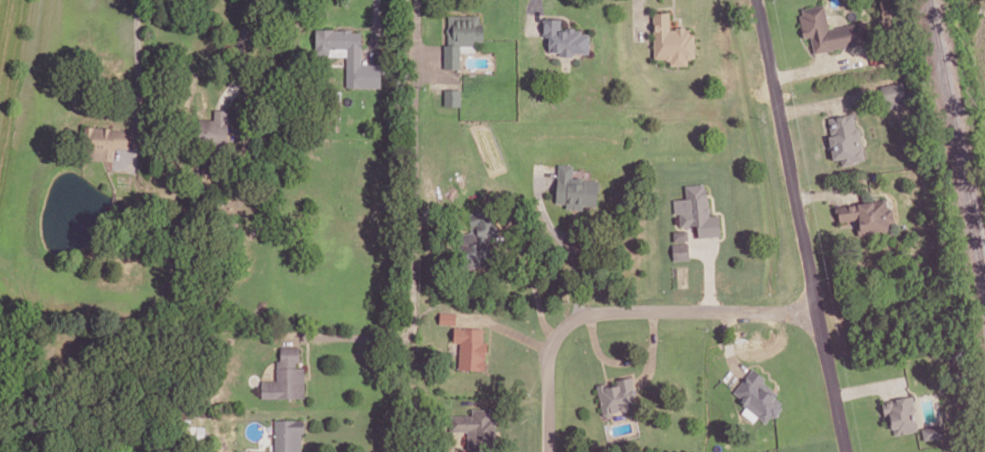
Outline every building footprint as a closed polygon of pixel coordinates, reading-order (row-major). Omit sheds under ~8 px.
[(803,8),(804,13),(801,14),(805,35),(814,34),(815,36),(812,36),(815,51),(832,48),(832,46),(867,39),(863,21),(829,27),(824,3),(803,8)] [(654,11),(655,57),(666,56),(667,58),(671,59),(671,63),(688,63),(688,58),(691,58),(693,55),(695,55),(694,32),(691,32),(691,27),(686,28),(686,24),(676,25),(676,27),(671,27),(670,10),(654,11)] [(449,43),(460,43),(475,43),(475,39),(483,39),(483,38),(484,22),(479,21),(480,14),(449,13),(449,26),(447,27),(447,31),(449,32),(449,43)] [(544,16),(543,35),(550,35),(550,49),(561,50),(561,53),(573,54),(573,50),(589,51),(589,33),(581,33),(581,29),(574,29),(575,26),(565,25),(565,28),(561,28),(562,17),(544,16)] [(316,28),(316,53),(331,53),(331,47),(347,47),(347,85),(380,86),(380,63),(361,63),(361,31),(351,31),(351,28),(316,28)] [(445,43),(445,67),(460,67),(460,43),(449,43),(445,43)] [(883,86),(886,100),(906,96),(903,81),(883,86)] [(445,88),(445,104),(461,104),(461,88),(445,88)] [(200,133),(228,133),(228,109),(215,109),(215,118),(200,118),(200,133)] [(829,117),(853,112),(856,126),(857,126),(860,127),(861,132),(860,134),(865,158),(854,160),(855,162),(843,164),(842,156),(835,158),(833,148),(834,148),(834,144),(832,144),(831,135),(837,133),(837,131),(832,132),(829,117)] [(85,125),(83,158),(113,160),(114,146),(129,147),(130,130),(110,129),(110,127),(85,125)] [(560,163),(557,201),(568,201),(568,206),(583,207),(583,203),(596,204),(598,179),(585,178),(584,176),(578,175),(576,177),(573,177),(573,164),(560,163)] [(687,184),(705,183),(705,188),(707,187),(709,204),(711,206),(712,210),(710,212),(710,215),(720,214),(722,234),(699,236),(698,224),(682,225),(680,212),(677,212),(675,199),(688,197),(687,184)] [(836,205),(838,213),(840,212),(841,219),(861,216),(862,224),(859,225),(860,233),(891,229),(889,220),(895,219),(893,206),(887,207),(886,197),(836,205)] [(468,267),(497,261),(491,236),(501,234),(495,207),(469,213),(473,232),(461,235),(468,267)] [(674,230),(675,239),(689,238),(688,229),(674,230)] [(673,243),(675,258),(690,257),(689,241),(673,243)] [(442,311),(441,322),(456,323),(457,312),(442,311)] [(455,325),(484,327),(483,341),(487,341),(485,369),(459,367),(461,340),(454,340),(455,325)] [(281,345),(281,358),(277,358),(277,379),(263,379),(263,395),(304,395),(304,376),(304,366),(295,366),(295,360),(299,360),(299,345),(281,345)] [(735,390),(742,395),(739,398),(766,420),(772,412),(775,415),(783,405),(780,403),(782,400),(775,395),(778,392),(763,379),(765,376),(754,367),(735,390)] [(597,383),(603,413),(608,415),(611,414),(614,410),(623,407),(627,410),(632,409),(634,405),(632,395),(637,394),(632,374),(617,377),(618,382),(608,385),(607,381),(597,383)] [(883,399),(885,414),(888,414),(890,426),(894,426),(895,433),(919,429),(917,418),(914,419),(913,411),(914,411),(915,408),(915,404),(913,403),(911,394),(883,399)] [(473,414),(451,414),(451,429),(469,429),(469,447),(474,447),(474,451),(496,451),(495,416),(492,416),(492,407),(473,407),(473,414)] [(249,451),(302,451),(301,430),(304,430),(304,417),(275,418),(275,449),(249,449),(249,451)] [(923,426),(925,438),(943,434),(941,423),(923,426)] [(186,424),(205,424),(204,442),(186,441),(186,424)]
